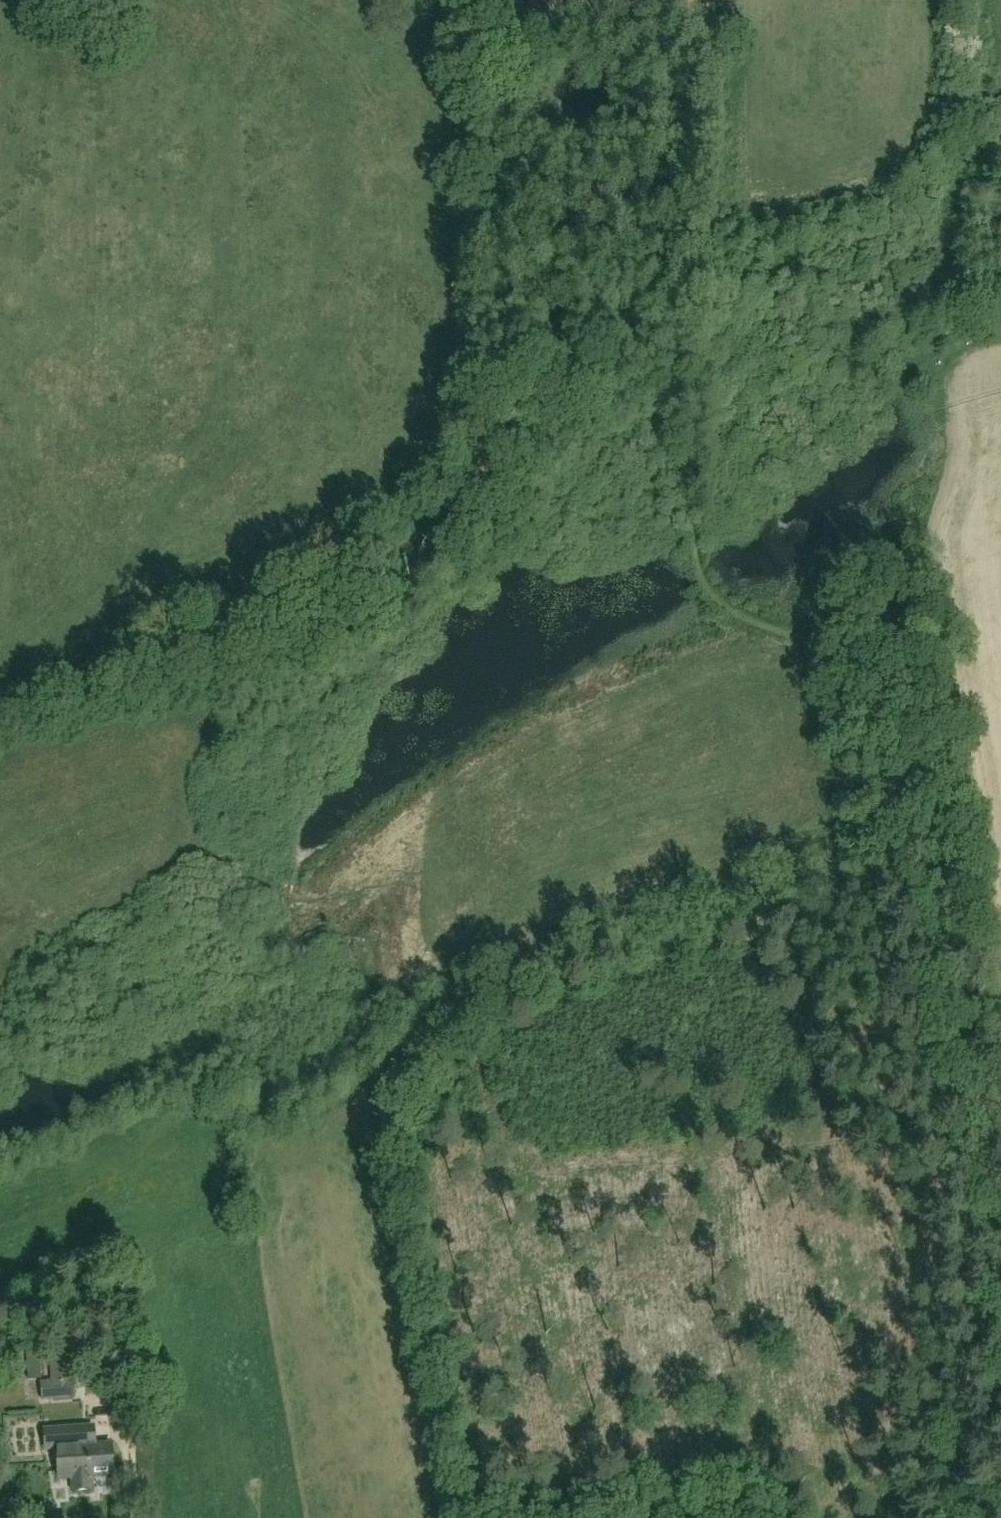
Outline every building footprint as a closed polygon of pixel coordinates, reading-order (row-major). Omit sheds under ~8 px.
[(50,1383),(41,1384),(42,1400),(74,1398),(73,1382),(69,1382),(67,1358),(49,1360),(50,1383)] [(40,1364),(27,1366),(29,1381),(41,1380),(40,1364)] [(57,1450),(59,1480),(72,1479),(73,1491),(89,1490),(88,1477),(114,1476),(112,1444),(94,1445),(94,1439),(74,1441),(73,1426),(44,1428),(45,1450),(57,1450)]
